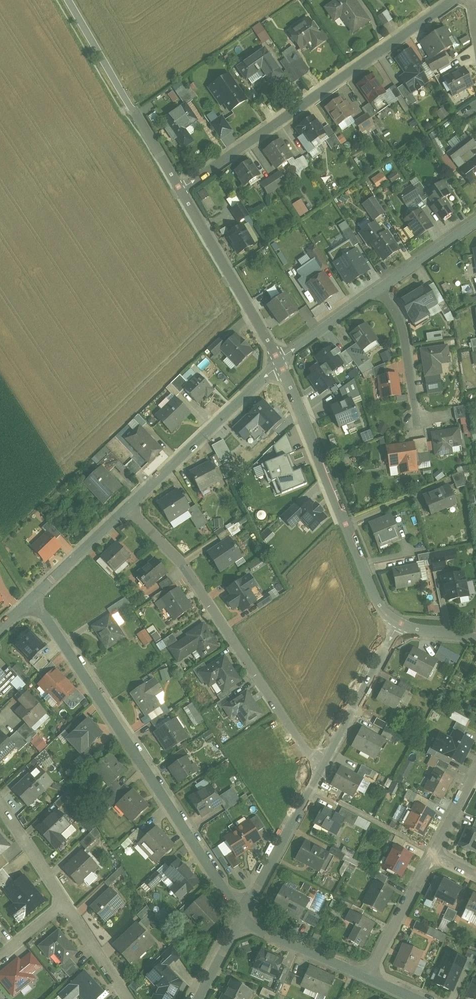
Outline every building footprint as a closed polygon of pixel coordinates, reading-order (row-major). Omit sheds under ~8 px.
[(326,8),(333,18),(342,12),(350,24),(348,25),(353,32),(369,21),(354,0),(338,0),(326,8)] [(382,14),(378,17),(384,26),(389,23),(382,14)] [(309,19),(289,33),(301,49),(310,43),(308,41),(313,38),(317,45),(325,40),(326,41),(327,41),(321,33),(319,34),(309,19)] [(256,27),(264,44),(273,39),(264,23),(256,27)] [(445,27),(421,42),(431,58),(439,54),(453,46),(449,39),(451,37),(445,27)] [(422,65),(410,49),(396,59),(407,74),(401,79),(404,84),(411,93),(416,90),(417,91),(424,87),(423,85),(428,82),(422,73),(425,72),(421,66),(422,65)] [(282,76),(264,51),(239,68),(246,79),(248,78),(247,76),(257,70),(258,71),(262,69),(272,83),(282,76)] [(297,51),(291,55),(298,66),(304,62),(297,51)] [(431,58),(426,61),(432,72),(449,63),(444,52),(439,54),(431,58)] [(300,79),(286,59),(281,63),(286,70),(285,72),(293,84),(300,79)] [(464,68),(459,71),(460,72),(452,76),(452,75),(444,79),(453,96),(473,85),(464,68)] [(385,93),(373,75),(358,85),(370,103),(378,114),(389,107),(381,96),(385,93)] [(246,100),(228,76),(214,86),(226,102),(224,103),(230,111),(246,100)] [(404,84),(397,89),(402,96),(409,107),(417,102),(411,93),(404,84)] [(395,85),(389,89),(396,99),(402,96),(397,89),(395,85)] [(194,100),(184,86),(176,91),(185,105),(186,105),(194,100)] [(177,104),(181,101),(175,91),(170,94),(177,104)] [(347,108),(340,98),(326,108),(338,126),(355,114),(349,107),(347,108)] [(378,114),(370,103),(363,108),(368,114),(371,119),(378,114)] [(475,112),(475,107),(475,104),(464,107),(466,115),(475,112)] [(185,105),(165,120),(184,147),(192,141),(184,129),(196,120),(186,105),(185,105)] [(438,113),(444,121),(452,115),(447,107),(438,113)] [(151,116),(157,126),(165,122),(159,112),(151,116)] [(368,114),(355,123),(360,130),(359,131),(360,132),(361,132),(361,133),(374,124),(371,119),(368,114)] [(313,117),(299,127),(296,130),(301,137),(298,138),(309,154),(321,145),(317,139),(325,134),(313,117)] [(232,132),(224,120),(213,128),(221,140),(232,132)] [(335,134),(326,140),(332,150),(341,144),(335,134)] [(447,153),(460,170),(475,158),(470,150),(475,145),(475,144),(470,136),(447,153)] [(280,140),(265,151),(277,169),(293,158),(280,140)] [(310,166),(303,156),(298,159),(305,169),(310,166)] [(475,158),(460,170),(471,184),(475,180),(475,158)] [(250,161),(235,171),(240,178),(239,178),(245,186),(251,182),(253,185),(258,181),(256,178),(260,175),(250,161)] [(280,172),(271,178),(278,188),(287,182),(280,172)] [(374,178),(379,187),(390,181),(385,172),(374,178)] [(271,178),(261,184),(268,194),(278,188),(271,178)] [(427,192),(425,193),(428,198),(434,205),(432,206),(432,207),(442,221),(454,213),(449,206),(450,206),(445,198),(452,193),(443,181),(427,192)] [(427,192),(420,182),(414,186),(423,201),(428,198),(425,193),(427,192)] [(414,186),(413,185),(399,194),(412,215),(420,210),(426,206),(423,201),(414,186)] [(206,189),(200,193),(205,200),(211,196),(206,189)] [(305,200),(295,204),(302,217),(311,212),(305,200)] [(242,203),(232,209),(240,221),(250,215),(242,203)] [(381,206),(372,212),(377,222),(387,216),(381,206)] [(412,215),(405,220),(418,238),(432,227),(420,210),(412,215)] [(243,225),(228,234),(238,252),(253,243),(243,225)] [(399,250),(387,232),(380,237),(377,233),(372,237),(374,241),(372,242),(384,260),(399,250)] [(328,267),(315,245),(307,250),(321,272),(328,267)] [(357,255),(341,266),(352,282),(368,271),(357,255)] [(336,293),(325,277),(319,281),(317,279),(310,284),(312,286),(309,288),(320,304),(336,293)] [(427,285),(409,296),(418,312),(424,309),(425,311),(433,306),(432,304),(436,302),(438,304),(427,285)] [(284,294),(268,306),(280,324),(297,312),(284,294)] [(451,312),(444,301),(438,304),(444,315),(445,315),(451,312)] [(453,316),(451,312),(445,315),(447,320),(448,319),(449,321),(454,320),(453,316)] [(367,325),(352,335),(357,343),(352,347),(364,364),(370,360),(363,349),(377,339),(367,325)] [(445,331),(430,333),(431,342),(446,340),(445,331)] [(240,340),(236,335),(225,345),(222,349),(237,365),(252,351),(247,347),(248,346),(247,346),(241,340),(241,339),(240,340)] [(225,345),(218,339),(208,348),(215,355),(222,349),(225,345)] [(335,346),(316,359),(323,368),(324,367),(328,373),(341,364),(337,357),(341,354),(335,346)] [(447,346),(421,350),(425,376),(442,374),(440,360),(449,359),(447,346)] [(364,364),(352,347),(347,351),(358,368),(364,364)] [(386,363),(396,359),(392,350),(383,354),(386,363)] [(341,354),(337,357),(341,364),(344,368),(353,361),(346,351),(341,354)] [(386,363),(373,368),(375,378),(380,378),(379,377),(388,376),(386,363)] [(328,373),(324,367),(323,368),(309,377),(320,394),(324,391),(335,384),(328,373)] [(213,390),(198,374),(190,382),(184,388),(185,389),(197,401),(205,393),(208,396),(213,390)] [(388,376),(379,377),(380,378),(381,384),(379,386),(380,391),(382,392),(384,392),(385,397),(400,395),(397,374),(388,376)] [(180,375),(171,384),(180,393),(185,389),(184,388),(190,382),(189,380),(187,382),(180,375)] [(440,377),(426,379),(427,387),(441,385),(440,377)] [(171,384),(166,388),(175,398),(176,397),(180,393),(171,384)] [(190,413),(176,397),(175,398),(177,399),(164,411),(163,410),(156,416),(169,430),(181,419),(182,421),(190,413)] [(351,399),(330,408),(339,428),(359,420),(351,399)] [(272,410),(263,400),(249,414),(249,415),(241,423),(249,432),(258,424),(266,432),(281,419),(280,418),(279,419),(271,411),(272,410)] [(467,405),(454,408),(456,420),(469,418),(467,405)] [(138,415),(133,420),(139,425),(141,428),(146,423),(138,415)] [(249,432),(241,423),(235,429),(244,439),(250,433),(249,432)] [(141,428),(139,425),(127,437),(140,449),(137,452),(148,463),(163,449),(141,428)] [(387,429),(380,426),(377,432),(384,435),(387,429)] [(459,429),(432,433),(436,456),(449,453),(449,447),(461,445),(459,429)] [(364,433),(367,443),(377,439),(374,430),(364,433)] [(270,436),(257,449),(263,456),(276,443),(270,436)] [(427,438),(413,440),(413,443),(414,443),(415,453),(421,452),(429,451),(427,438)] [(223,462),(235,456),(228,439),(216,445),(223,462)] [(414,444),(403,446),(403,445),(387,447),(387,448),(390,466),(390,467),(402,465),(404,473),(417,471),(417,468),(424,467),(421,452),(415,453),(414,443),(413,443),(414,444)] [(429,451),(421,452),(424,467),(431,466),(429,451)] [(110,452),(97,465),(99,467),(101,466),(108,473),(120,462),(110,452)] [(217,454),(210,457),(212,461),(210,462),(214,469),(222,465),(217,454)] [(301,470),(293,473),(286,455),(265,463),(272,482),(276,480),(282,494),(307,484),(301,470)] [(141,468),(132,459),(124,466),(133,476),(141,468)] [(210,462),(190,473),(200,491),(220,481),(214,469),(210,462)] [(108,473),(101,466),(99,467),(84,483),(105,503),(107,502),(104,500),(118,485),(120,487),(122,486),(108,473)] [(464,471),(452,476),(455,484),(466,479),(464,471)] [(449,486),(424,496),(431,514),(456,504),(449,486)] [(190,509),(178,490),(170,495),(171,496),(159,504),(158,503),(170,522),(190,509)] [(301,518),(313,531),(326,518),(321,512),(322,511),(316,505),(314,506),(310,501),(300,511),(297,514),(301,518)] [(291,527),(301,518),(297,514),(300,511),(293,504),(281,516),(291,527)] [(208,523),(198,507),(192,511),(198,521),(196,522),(200,529),(208,523)] [(392,515),(369,524),(379,547),(401,537),(392,515)] [(61,535),(49,522),(42,528),(47,534),(48,533),(55,541),(61,535)] [(228,530),(218,536),(222,542),(232,535),(228,530)] [(55,541),(48,533),(47,534),(33,547),(36,551),(36,554),(39,557),(42,558),(46,561),(60,547),(55,541)] [(230,539),(219,547),(221,550),(210,557),(219,571),(242,556),(230,539)] [(117,544),(109,552),(108,551),(101,558),(109,565),(114,571),(130,556),(117,542),(117,543),(117,544)] [(267,555),(251,565),(255,571),(271,561),(267,555)] [(101,558),(101,557),(97,561),(104,569),(109,565),(101,558)] [(167,573),(154,559),(135,576),(147,590),(167,573)] [(417,566),(393,570),(396,588),(421,584),(417,566)] [(464,572),(441,576),(446,601),(459,598),(459,597),(466,595),(467,597),(468,597),(464,572)] [(249,576),(229,589),(236,600),(236,601),(243,611),(256,602),(248,589),(254,584),(249,576)] [(169,578),(159,585),(163,591),(173,584),(169,578)] [(163,591),(152,598),(156,604),(162,601),(161,600),(178,589),(174,583),(173,584),(163,591)] [(178,589),(161,600),(162,601),(175,620),(191,608),(178,589)] [(267,594),(256,602),(260,609),(272,601),(267,594)] [(431,613),(442,613),(441,602),(430,603),(431,613)] [(118,603),(108,609),(112,617),(122,610),(118,603)] [(123,637),(110,617),(94,627),(107,648),(123,637)] [(162,639),(152,624),(147,627),(157,643),(162,639)] [(203,625),(189,635),(190,637),(179,644),(171,649),(179,660),(197,648),(203,656),(218,646),(203,625)] [(140,635),(147,646),(155,641),(148,629),(140,635)] [(45,647),(28,630),(14,644),(30,660),(30,661),(39,653),(45,647)] [(179,644),(173,634),(163,641),(169,651),(171,649),(179,644)] [(437,662),(413,649),(405,665),(429,677),(437,662)] [(448,657),(438,652),(434,658),(445,664),(448,657)] [(49,663),(39,653),(30,661),(30,660),(29,662),(40,673),(49,663)] [(228,665),(224,658),(224,657),(207,668),(200,672),(201,673),(209,686),(210,686),(209,684),(215,680),(223,691),(223,692),(228,689),(240,681),(234,672),(233,673),(228,665)] [(204,663),(193,670),(197,676),(201,673),(200,672),(207,668),(204,663)] [(10,667),(2,674),(4,675),(3,676),(11,684),(19,676),(10,667)] [(166,681),(175,678),(171,667),(162,670),(166,681)] [(65,680),(55,669),(48,676),(44,680),(39,684),(49,694),(65,680)] [(43,670),(39,674),(44,680),(48,676),(43,670)] [(0,671),(0,691),(4,695),(12,688),(2,678),(3,676),(4,675),(2,674),(0,671)] [(75,690),(65,680),(49,694),(59,705),(63,701),(68,697),(75,690)] [(146,684),(132,694),(146,715),(154,710),(155,710),(156,710),(155,709),(156,708),(160,706),(153,695),(161,690),(162,691),(154,680),(146,685),(146,684)] [(413,687),(402,681),(398,687),(410,693),(413,687)] [(405,693),(386,684),(378,699),(397,709),(405,693)] [(24,700),(31,691),(26,688),(19,696),(24,700)] [(228,689),(223,692),(223,691),(217,695),(221,701),(228,696),(231,694),(228,689)] [(232,701),(223,706),(224,707),(231,718),(238,714),(245,725),(262,715),(254,703),(250,698),(251,698),(246,691),(232,701)] [(221,701),(217,703),(221,709),(224,707),(223,706),(232,701),(228,696),(221,701)] [(73,702),(68,697),(63,701),(68,706),(73,702)] [(46,714),(31,699),(16,713),(26,723),(31,728),(32,728),(46,714)] [(198,726),(208,719),(196,701),(186,708),(198,726)] [(164,713),(160,706),(156,708),(161,715),(162,714),(164,713)] [(82,714),(72,723),(78,729),(87,720),(82,714)] [(161,715),(151,722),(155,727),(166,720),(162,714),(161,715)] [(388,724),(377,718),(374,724),(384,730),(385,730),(388,724)] [(78,729),(67,740),(80,754),(88,746),(89,746),(102,734),(88,720),(87,720),(78,729)] [(179,731),(172,721),(156,732),(168,751),(187,738),(182,730),(179,731)] [(467,728),(457,722),(453,729),(456,730),(455,732),(463,736),(467,728)] [(31,728),(26,723),(17,731),(27,741),(31,737),(33,739),(38,735),(32,728),(31,728)] [(386,741),(362,728),(353,746),(355,743),(368,750),(366,753),(376,758),(386,741)] [(385,730),(384,730),(381,736),(392,742),(395,736),(385,730)] [(27,741),(17,731),(8,740),(15,747),(20,752),(29,744),(27,741)] [(1,732),(0,733),(0,762),(15,747),(8,740),(1,732)] [(455,732),(451,739),(441,734),(433,748),(432,749),(438,752),(461,764),(462,763),(461,763),(472,742),(473,742),(473,741),(463,736),(455,732)] [(96,754),(89,746),(81,754),(80,754),(79,755),(86,763),(96,754)] [(88,746),(80,754),(81,754),(89,746),(88,746)] [(438,752),(432,749),(433,748),(431,747),(428,753),(435,757),(438,752)] [(184,748),(171,757),(175,764),(186,757),(186,758),(189,756),(184,748)] [(48,756),(44,751),(27,767),(32,772),(48,756)] [(126,771),(110,754),(94,769),(109,786),(110,786),(116,780),(126,771)] [(175,764),(171,768),(180,782),(196,772),(186,758),(186,757),(175,764)] [(449,765),(439,759),(436,765),(446,771),(449,765)] [(373,770),(362,765),(359,771),(370,777),(373,770)] [(39,766),(24,780),(24,781),(15,790),(14,789),(14,790),(29,806),(54,783),(39,766)] [(363,779),(341,767),(332,784),(354,796),(363,779)] [(453,779),(436,770),(429,783),(430,784),(427,790),(425,789),(425,790),(442,799),(447,789),(452,779),(452,780),(453,779)] [(116,780),(110,786),(109,786),(105,790),(111,796),(112,797),(122,787),(116,780)] [(131,792),(124,785),(122,787),(112,797),(111,796),(108,800),(113,805),(119,799),(121,801),(131,792)] [(210,785),(194,796),(194,799),(192,800),(202,816),(222,803),(220,800),(210,785)] [(71,788),(54,804),(59,809),(69,800),(73,804),(78,799),(71,788)] [(148,807),(133,790),(131,792),(121,801),(117,805),(118,805),(119,804),(127,812),(125,814),(133,821),(148,807)] [(235,790),(220,800),(222,803),(226,811),(241,801),(235,790)] [(429,800),(418,794),(413,803),(416,804),(417,804),(425,808),(429,800)] [(425,808),(417,804),(416,804),(412,812),(414,813),(407,826),(405,825),(405,826),(423,835),(427,827),(427,826),(433,814),(434,814),(434,813),(425,808)] [(359,816),(342,807),(338,815),(345,819),(344,821),(354,826),(359,816)] [(338,815),(324,808),(315,823),(336,834),(344,821),(345,819),(338,815)] [(57,811),(48,820),(48,819),(37,829),(51,843),(52,842),(58,848),(65,841),(59,835),(71,824),(57,810),(56,811),(57,811)] [(257,815),(249,821),(250,820),(257,832),(265,827),(257,815)] [(249,821),(237,829),(249,848),(250,848),(249,846),(248,845),(254,842),(255,842),(261,838),(257,832),(250,820),(249,821)] [(96,827),(90,833),(96,840),(101,835),(96,827)] [(156,827),(139,844),(140,844),(142,841),(152,852),(150,855),(157,863),(174,847),(168,840),(168,841),(156,828),(156,827)] [(460,846),(463,847),(463,849),(468,851),(470,850),(475,852),(475,851),(475,831),(472,829),(468,827),(460,846)] [(138,828),(128,838),(133,843),(143,833),(138,828)] [(249,848),(237,829),(238,831),(225,839),(233,851),(237,856),(243,852),(243,851),(248,848),(249,848)] [(90,833),(80,843),(86,849),(96,840),(90,833)] [(0,836),(0,854),(1,853),(8,847),(0,836)] [(406,841),(396,836),(393,842),(403,848),(406,841)] [(327,856),(318,851),(319,849),(306,842),(306,841),(296,859),(297,859),(320,871),(319,871),(320,872),(321,870),(326,872),(333,859),(328,857),(329,854),(327,856)] [(412,855),(395,846),(384,867),(401,876),(412,855)] [(346,855),(332,847),(329,854),(342,861),(346,855)] [(83,851),(64,870),(79,885),(98,867),(83,851)] [(237,856),(233,851),(226,856),(234,868),(242,863),(237,856)] [(0,854),(0,871),(3,868),(9,863),(1,853),(0,854)] [(179,861),(166,873),(182,890),(195,878),(179,861)] [(122,867),(105,883),(109,887),(122,874),(126,879),(129,877),(122,867)] [(3,868),(0,871),(0,888),(2,886),(6,891),(8,889),(15,883),(3,868)] [(156,872),(146,882),(152,888),(163,878),(156,872)] [(388,878),(378,872),(374,878),(385,884),(388,878)] [(45,902),(24,876),(15,883),(8,889),(22,906),(12,914),(19,922),(26,916),(27,917),(45,902)] [(443,881),(436,877),(426,898),(433,902),(436,897),(453,906),(461,889),(444,880),(443,881)] [(393,891),(376,882),(375,882),(377,883),(371,894),(369,893),(364,904),(381,913),(386,905),(384,904),(391,891),(393,891)] [(309,900),(284,887),(273,906),(299,920),(309,900)] [(111,889),(91,908),(105,922),(105,921),(104,920),(116,908),(117,910),(124,903),(111,889)] [(473,895),(465,910),(466,910),(462,918),(470,922),(474,914),(475,915),(475,896),(473,895)] [(192,907),(187,912),(206,932),(214,924),(212,922),(219,916),(213,909),(212,909),(208,904),(209,903),(203,897),(192,907)] [(188,903),(178,912),(182,917),(187,912),(192,907),(188,903)] [(366,912),(354,905),(351,911),(363,917),(366,912)] [(147,906),(137,915),(142,921),(151,912),(147,906)] [(448,908),(443,919),(452,923),(457,912),(448,908)] [(321,917),(309,910),(303,921),(315,928),(321,917)] [(351,911),(351,910),(346,921),(356,926),(349,940),(364,948),(377,924),(363,917),(351,911)] [(430,927),(417,921),(414,929),(426,934),(430,927)] [(154,942),(138,924),(114,946),(131,964),(132,965),(140,958),(136,954),(145,946),(147,949),(154,942)] [(77,952),(59,931),(40,947),(45,954),(51,949),(63,963),(77,952)] [(424,951),(406,943),(397,966),(414,974),(424,951)] [(173,945),(161,956),(170,965),(174,960),(176,962),(181,957),(173,945)] [(282,960),(262,951),(256,965),(262,968),(261,970),(261,972),(265,973),(267,972),(275,976),(280,965),(282,960)] [(42,965),(32,953),(20,962),(18,959),(0,974),(0,979),(13,995),(34,979),(31,974),(42,965)] [(463,962),(447,955),(435,984),(452,991),(456,982),(454,981),(456,977),(458,977),(461,971),(459,970),(463,962)] [(468,958),(463,969),(470,972),(475,961),(468,958)] [(148,977),(169,998),(170,998),(176,993),(173,990),(181,983),(163,963),(148,977)] [(75,964),(65,973),(70,978),(80,969),(75,964)] [(290,970),(280,965),(275,976),(277,977),(275,980),(284,984),(285,983),(289,972),(290,970)] [(321,971),(310,966),(302,984),(319,991),(318,993),(326,997),(335,978),(334,978),(333,979),(320,973),(321,971)] [(85,972),(62,994),(65,992),(72,998),(75,998),(80,994),(84,998),(96,998),(103,992),(85,972)] [(296,975),(289,972),(285,983),(291,986),(296,975)] [(475,979),(467,998),(470,998),(475,998),(475,980),(475,979)] [(226,993),(225,992),(221,998),(248,998),(252,991),(233,981),(226,993)] [(263,988),(260,994),(271,998),(274,998),(276,994),(263,988)]
